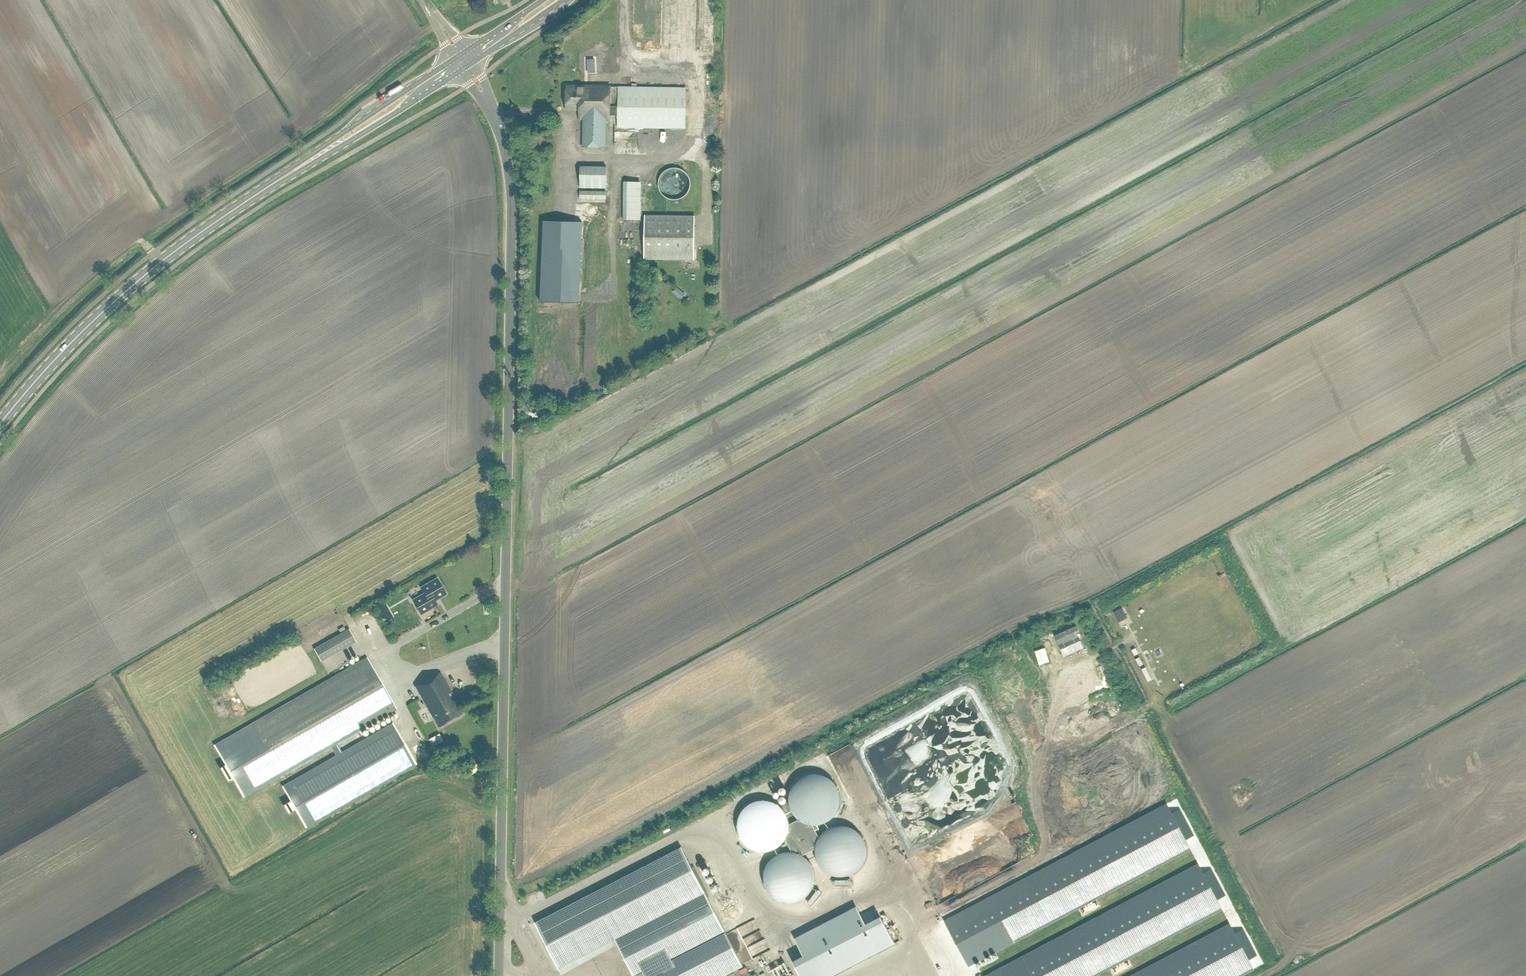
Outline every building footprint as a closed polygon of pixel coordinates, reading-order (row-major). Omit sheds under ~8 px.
[(640,41),(640,37),(646,37),(646,30),(636,30),(636,41),(640,41)] [(584,146),(605,146),(605,119),(609,119),(610,114),(618,114),(617,127),(685,128),(686,88),(610,87),(610,86),(567,86),(567,109),(580,109),(579,118),(584,118),(584,146)] [(580,187),(606,187),(607,166),(580,166),(580,187)] [(658,182),(658,187),(660,192),(663,196),(668,198),(673,200),(678,199),(682,198),(686,194),(689,190),(690,185),(690,180),(688,175),(685,172),(681,169),(676,168),(671,168),(666,170),(662,173),(659,177),(658,182)] [(623,182),(623,192),(623,220),(641,220),(641,192),(641,182),(623,182)] [(579,199),(606,200),(606,191),(580,190),(579,199)] [(694,216),(644,215),(644,259),(694,260),(694,216)] [(542,221),(539,301),(579,302),(582,222),(542,221)] [(677,291),(674,295),(681,301),(684,297),(677,291)] [(589,303),(597,303),(597,294),(589,294),(589,303)] [(590,321),(598,320),(597,313),(589,314),(590,321)] [(589,358),(598,357),(598,349),(588,350),(589,358)] [(560,389),(552,395),(562,408),(570,402),(560,389)] [(434,600),(445,594),(436,579),(420,588),(424,594),(412,601),(420,614),(436,604),(434,600)] [(433,612),(421,618),(423,621),(434,615),(433,612)] [(440,617),(427,623),(430,629),(443,623),(440,617)] [(355,640),(348,629),(313,649),(320,660),(355,640)] [(307,691),(252,724),(215,745),(244,796),(279,776),(330,747),(337,743),(394,710),(364,657),(307,691)] [(438,673),(414,687),(438,727),(462,713),(454,700),(452,701),(448,693),(449,692),(438,673)] [(404,724),(411,719),(403,705),(395,709),(404,724)] [(291,800),(289,801),(282,805),(288,814),(295,810),(296,809),(306,826),(414,765),(393,727),(391,724),(341,752),(337,744),(337,743),(330,747),(331,748),(335,755),(283,785),(291,800)] [(789,797),(789,799),(789,801),(789,803),(789,806),(790,808),(791,810),(792,812),(793,814),(795,815),(796,817),(798,819),(799,820),(801,821),(803,822),(805,823),(807,824),(810,824),(812,824),(814,825),(816,824),(819,824),(821,824),(823,823),(825,822),(827,821),(829,820),(830,819),(832,817),(834,815),(835,814),(836,812),(837,810),(838,808),(839,806),(839,803),(840,801),(840,799),(840,797),(839,795),(839,792),(838,790),(837,788),(836,786),(835,784),(834,783),(832,781),(830,779),(829,778),(827,777),(825,776),(823,775),(821,774),(819,774),(816,774),(814,774),(812,774),(810,774),(807,774),(805,775),(803,776),(801,777),(799,778),(798,779),(796,781),(795,783),(793,784),(792,786),(791,788),(790,790),(789,792),(789,795),(789,797)] [(737,823),(737,825),(737,827),(737,830),(738,832),(738,834),(739,836),(740,838),(742,840),(743,842),(744,843),(746,845),(748,846),(750,848),(752,849),(754,850),(756,850),(758,851),(761,851),(763,851),(765,851),(767,851),(770,850),(772,849),(774,849),(776,848),(778,846),(780,845),(781,843),(783,842),(784,840),(785,838),(786,836),(787,834),(788,832),(788,830),(789,827),(789,825),(789,823),(788,821),(788,818),(787,816),(786,814),(785,812),(784,810),(783,808),(781,807),(780,805),(778,804),(776,803),(774,802),(772,801),(770,800),(767,800),(765,799),(763,799),(761,799),(758,800),(756,800),(754,801),(752,802),(750,803),(748,804),(746,805),(744,807),(743,808),(742,810),(740,812),(739,814),(738,816),(738,818),(737,821),(737,823)] [(918,826),(911,804),(880,813),(890,842),(908,836),(906,830),(918,826)] [(1166,804),(944,921),(968,965),(1190,849),(1185,840),(1172,814),(1166,804)] [(815,849),(815,851),(815,853),(815,855),(816,857),(816,860),(817,862),(818,864),(819,866),(821,867),(822,869),(824,870),(826,872),(828,873),(830,874),(832,875),(834,876),(836,876),(838,876),(840,876),(843,876),(845,876),(847,876),(849,875),(851,874),(853,873),(855,872),(857,870),(859,869),(860,867),(861,866),(863,864),(864,862),(865,860),(865,857),(866,855),(866,853),(866,851),(866,849),(866,846),(865,844),(865,842),(864,840),(863,838),(861,836),(860,834),(859,833),(857,831),(855,830),(853,829),(851,828),(849,827),(847,826),(845,826),(843,825),(840,825),(838,825),(836,826),(834,826),(832,827),(830,828),(828,829),(826,830),(824,831),(822,833),(821,834),(819,836),(818,838),(817,840),(816,842),(816,844),(815,846),(815,849)] [(1059,830),(1072,849),(1079,845),(1066,826),(1059,830)] [(630,968),(634,975),(724,975),(743,966),(725,930),(681,846),(591,893),(535,922),(558,968),(615,938),(630,968)] [(763,874),(763,877),(763,879),(763,881),(764,883),(765,886),(766,888),(767,890),(768,892),(769,893),(771,895),(772,897),(774,898),(776,899),(778,900),(780,901),(782,902),(785,902),(787,903),(789,903),(791,903),(794,902),(796,902),(798,901),(800,900),(802,899),(804,898),(806,897),(807,895),(809,893),(810,892),(812,890),(813,888),(814,886),(814,883),(815,881),(815,879),(815,877),(815,874),(815,872),(814,870),(814,868),(813,866),(812,864),(810,862),(809,860),(807,858),(806,857),(804,855),(802,854),(800,853),(798,852),(796,852),(794,851),(791,851),(789,851),(787,851),(785,851),(782,852),(780,852),(778,853),(776,854),(774,855),(772,857),(771,858),(769,860),(768,862),(767,864),(766,866),(765,868),(764,870),(763,872),(763,874)] [(984,975),(1093,975),(1221,909),(1217,900),(1202,873),(1198,864),(984,975)] [(793,938),(794,938),(803,955),(792,961),(800,975),(832,975),(894,944),(880,916),(865,924),(855,906),(793,938)] [(1130,975),(1239,975),(1253,969),(1248,960),(1234,933),(1229,924),(1130,975)] [(910,962),(916,958),(912,952),(906,956),(910,962)]
